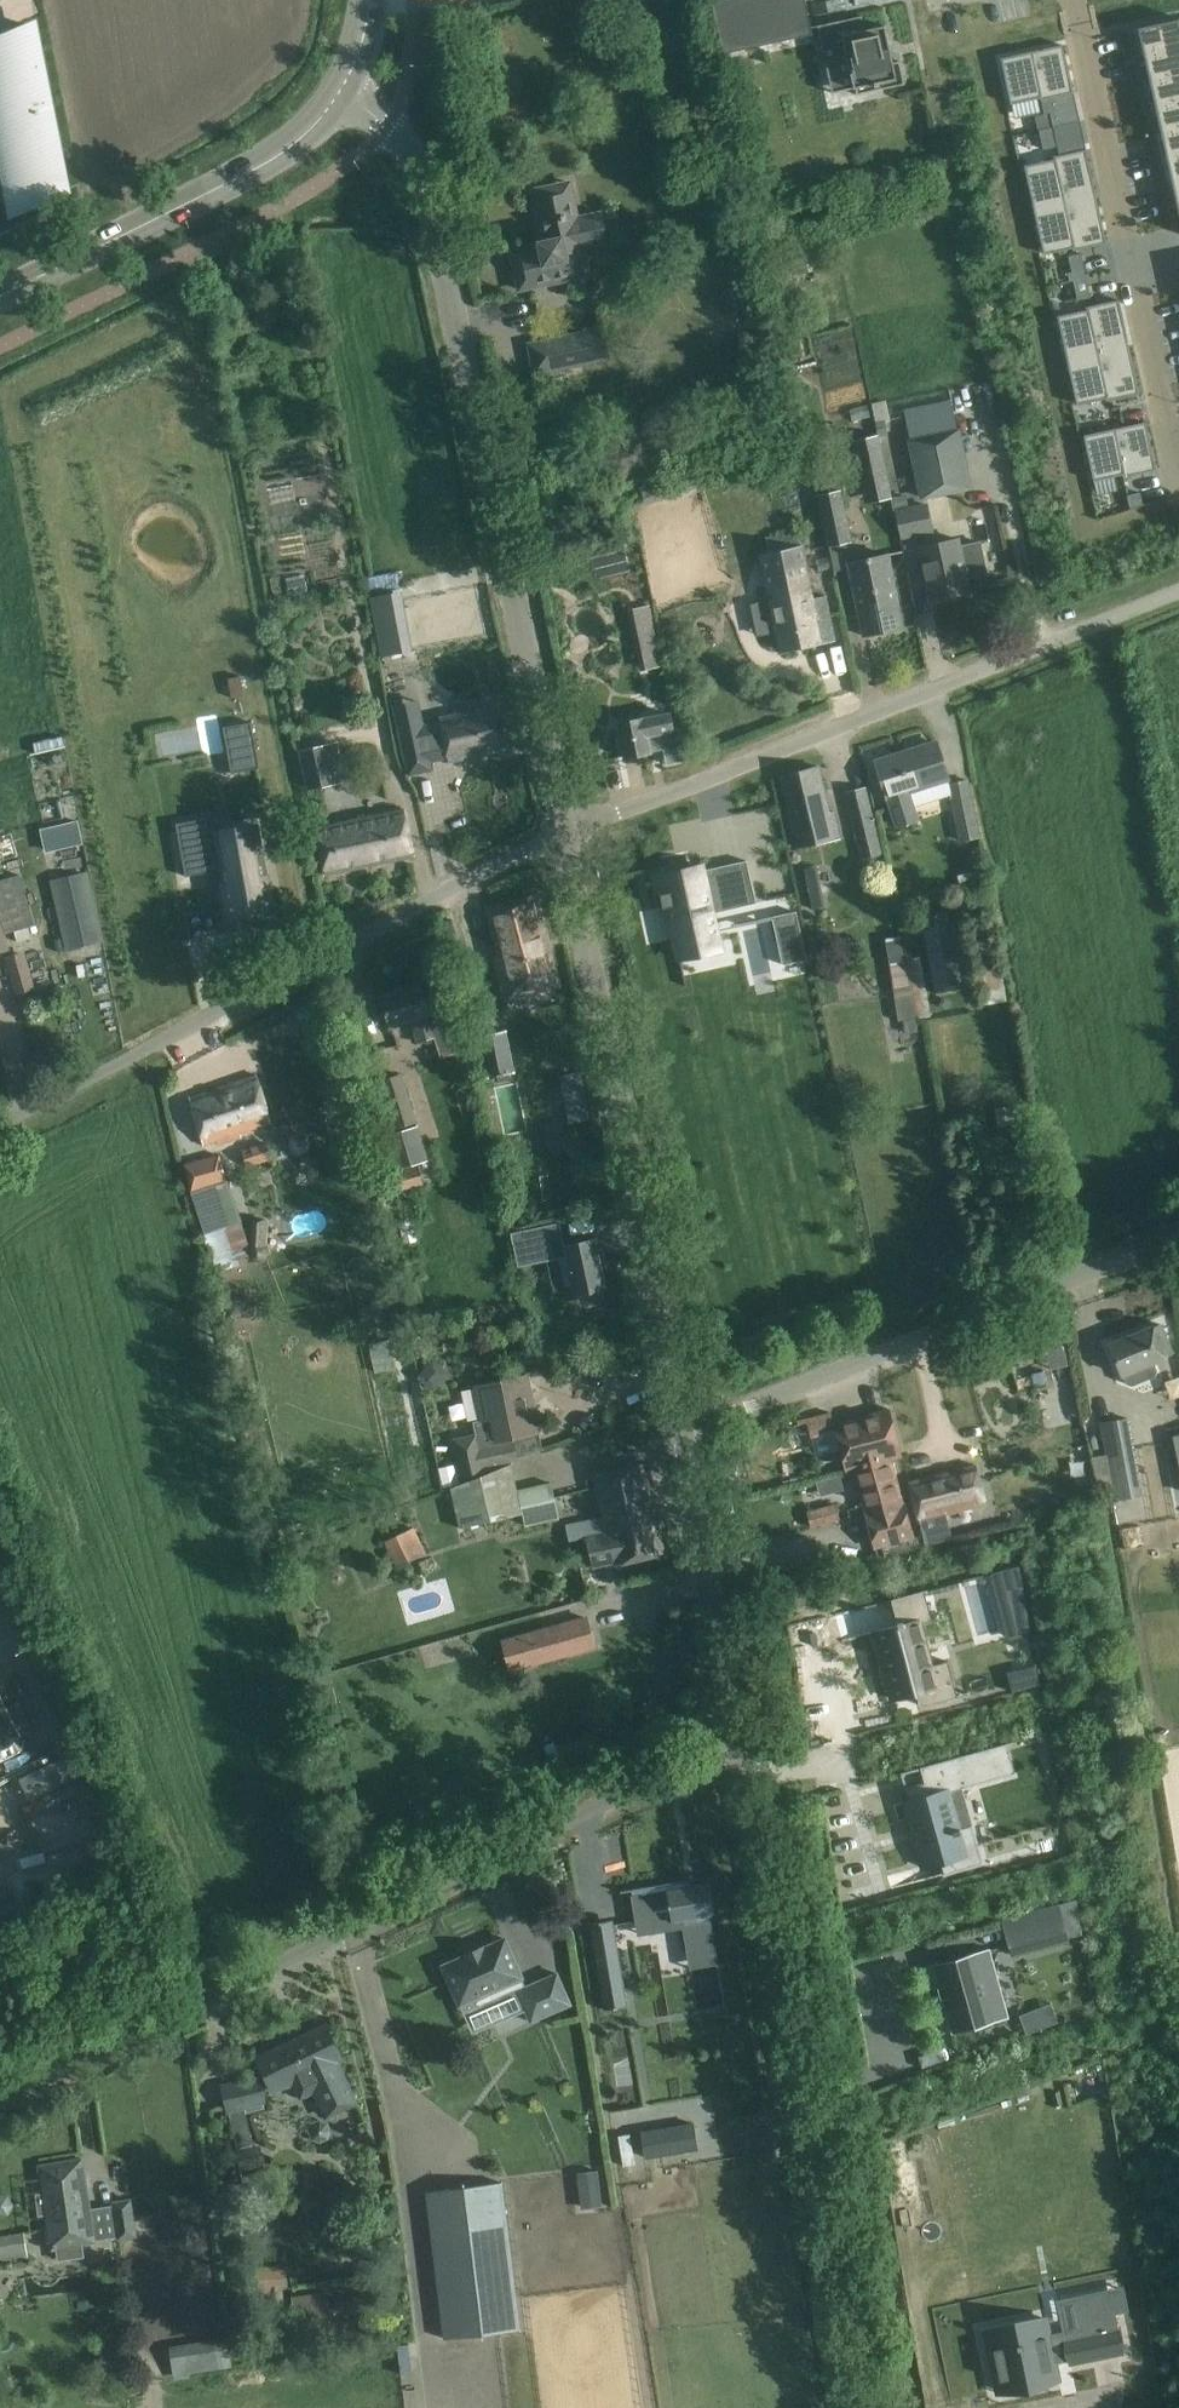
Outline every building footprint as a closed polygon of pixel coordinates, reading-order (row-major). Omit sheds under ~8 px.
[(711,0),(723,54),(813,34),(806,0),(713,0),(711,0)] [(987,35),(1064,16),(1060,0),(1003,0),(980,6),(987,35)] [(865,29),(862,15),(827,23),(836,65),(848,63),(854,88),(855,88),(857,94),(905,84),(900,61),(891,63),(887,47),(890,47),(885,25),(865,29)] [(1138,28),(1144,55),(1178,47),(1178,19),(1138,28)] [(34,27),(0,41),(0,145),(13,211),(66,188),(34,27)] [(1062,44),(1001,58),(1011,103),(1040,97),(1040,100),(1073,93),(1062,44)] [(1144,55),(1150,81),(1178,74),(1178,47),(1144,55)] [(1150,81),(1155,106),(1178,101),(1178,74),(1150,81)] [(1155,106),(1161,132),(1178,128),(1178,101),(1155,106)] [(1050,112),(1035,115),(1038,130),(1053,126),(1050,112)] [(1054,127),(1039,130),(1043,149),(1058,146),(1054,127)] [(1161,132),(1167,157),(1178,154),(1178,128),(1161,132)] [(1053,159),(1024,165),(1034,210),(1096,196),(1085,149),(1053,156),(1053,159)] [(1167,157),(1172,183),(1178,181),(1178,154),(1167,157)] [(569,212),(563,184),(533,190),(543,240),(537,241),(540,253),(513,259),(519,289),(575,278),(573,271),(587,268),(583,247),(603,243),(597,214),(577,218),(576,211),(569,212)] [(1096,196),(1034,210),(1044,254),(1073,248),(1073,250),(1106,243),(1096,196)] [(1081,253),(1068,256),(1073,280),(1086,277),(1081,253)] [(1086,277),(1073,280),(1078,300),(1091,297),(1086,277)] [(1086,309),(1057,316),(1067,360),(1129,346),(1119,300),(1086,307),(1086,309)] [(307,316),(294,319),(296,331),(310,328),(307,316)] [(577,334),(570,335),(529,344),(535,373),(576,365),(583,363),(577,334)] [(805,356),(802,338),(790,340),(793,358),(805,356)] [(1129,346),(1067,360),(1077,405),(1106,398),(1106,401),(1139,393),(1129,346)] [(922,497),(970,487),(952,400),(904,410),(922,497)] [(884,422),(876,424),(878,435),(879,436),(887,434),(884,422)] [(1145,422),(1084,435),(1094,481),(1123,475),(1123,477),(1156,470),(1145,422)] [(261,426),(243,430),(247,446),(265,442),(261,426)] [(878,435),(854,440),(864,485),(888,480),(878,435)] [(818,495),(830,547),(846,543),(852,542),(841,490),(818,495)] [(1140,492),(1127,495),(1130,507),(1143,504),(1140,492)] [(934,533),(928,503),(895,509),(901,540),(934,533)] [(812,598),(798,531),(766,538),(769,553),(761,555),(781,650),(821,642),(821,641),(834,638),(825,595),(812,598)] [(957,539),(920,547),(931,599),(969,591),(966,579),(988,574),(981,540),(959,545),(957,539)] [(887,554),(849,562),(865,637),(903,629),(887,554)] [(393,593),(372,598),(383,657),(405,652),(393,593)] [(649,604),(633,608),(639,637),(655,633),(649,604)] [(417,701),(394,706),(398,723),(409,774),(433,769),(431,761),(433,761),(447,757),(448,762),(508,749),(498,704),(438,717),(440,722),(427,725),(423,726),(421,717),(417,701)] [(672,729),(669,713),(618,724),(624,757),(662,749),(666,764),(685,760),(677,728),(672,729)] [(251,722),(223,727),(231,773),(260,768),(252,724),(251,722)] [(341,740),(301,750),(311,790),(351,781),(341,740)] [(936,743),(876,762),(888,797),(897,826),(917,819),(912,805),(950,793),(960,840),(980,836),(968,780),(949,784),(936,743)] [(821,782),(818,766),(780,775),(789,814),(788,814),(796,848),(839,838),(833,812),(829,813),(823,789),(828,788),(826,781),(821,782)] [(881,854),(864,788),(845,792),(861,859),(881,854)] [(413,856),(403,809),(316,827),(326,875),(413,856)] [(81,841),(77,821),(41,829),(45,850),(81,841)] [(270,910),(255,824),(217,831),(218,838),(180,845),(186,876),(224,869),(232,917),(270,910)] [(679,870),(657,875),(660,890),(661,893),(660,893),(663,901),(663,903),(663,907),(668,906),(675,937),(675,938),(675,939),(679,958),(700,954),(719,950),(715,931),(719,930),(718,928),(714,929),(711,913),(756,903),(755,900),(751,901),(748,886),(752,885),(752,884),(717,892),(713,872),(691,877),(691,878),(685,879),(683,874),(682,874),(683,880),(681,880),(679,870)] [(94,899),(88,871),(50,880),(66,950),(103,942),(94,899)] [(21,874),(0,880),(0,950),(7,948),(3,934),(34,925),(21,874)] [(821,886),(808,888),(812,909),(825,906),(821,886)] [(554,976),(534,896),(489,908),(504,964),(497,966),(503,990),(554,976)] [(796,911),(775,916),(780,940),(781,940),(785,958),(786,961),(782,962),(783,964),(807,959),(796,911)] [(963,988),(948,911),(921,916),(936,993),(963,988)] [(29,927),(14,931),(17,941),(32,937),(29,927)] [(900,935),(885,937),(898,1021),(904,1020),(906,1033),(918,1030),(912,990),(905,959),(905,958),(904,959),(900,935)] [(32,987),(22,953),(10,956),(20,991),(32,987)] [(420,983),(381,995),(391,1027),(412,1020),(419,1042),(419,1043),(453,1032),(445,1008),(429,1013),(420,983)] [(506,1032),(478,1037),(479,1043),(469,1045),(475,1074),(485,1072),(487,1080),(515,1074),(506,1032)] [(417,1122),(401,1073),(378,1081),(394,1129),(417,1122)] [(239,1132),(273,1120),(256,1074),(230,1084),(230,1086),(221,1090),(220,1087),(190,1098),(206,1144),(216,1140),(218,1147),(242,1138),(239,1132)] [(355,1107),(351,1092),(327,1099),(331,1114),(355,1107)] [(1010,1106),(995,1109),(998,1126),(1013,1124),(1010,1106)] [(428,1160),(419,1125),(385,1134),(394,1169),(428,1160)] [(268,1141),(244,1148),(249,1166),(273,1159),(268,1141)] [(226,1180),(220,1154),(185,1164),(192,1190),(226,1180)] [(424,1185),(419,1165),(395,1171),(401,1191),(424,1185)] [(251,1218),(249,1243),(263,1244),(264,1218),(251,1218)] [(551,1224),(511,1232),(517,1259),(557,1251),(551,1224)] [(606,1286),(597,1239),(563,1246),(573,1293),(606,1286)] [(247,1295),(234,1298),(237,1313),(245,1311),(249,1304),(247,1295)] [(379,1302),(364,1306),(369,1325),(384,1321),(379,1302)] [(1108,1345),(1120,1374),(1122,1374),(1125,1382),(1131,1385),(1154,1376),(1157,1369),(1153,1361),(1172,1353),(1160,1324),(1108,1345)] [(431,1358),(417,1377),(428,1386),(443,1367),(431,1358)] [(475,1432),(450,1438),(456,1464),(459,1477),(494,1469),(492,1464),(516,1458),(512,1437),(539,1431),(528,1375),(494,1382),(471,1387),(479,1420),(489,1418),(495,1444),(479,1447),(475,1432)] [(889,1409),(834,1424),(837,1436),(846,1470),(853,1468),(867,1465),(865,1458),(889,1452),(888,1448),(898,1445),(895,1432),(889,1409)] [(1127,1447),(1122,1419),(1099,1424),(1105,1451),(1127,1447)] [(853,1468),(846,1470),(847,1471),(854,1469),(875,1548),(878,1558),(926,1545),(923,1535),(913,1537),(904,1503),(903,1503),(889,1452),(865,1458),(867,1465),(853,1468)] [(644,1463),(594,1474),(603,1514),(607,1531),(657,1520),(644,1463)] [(456,1464),(439,1467),(443,1487),(461,1483),(459,1477),(456,1464)] [(560,1519),(551,1481),(517,1489),(511,1465),(451,1489),(459,1528),(522,1514),(525,1527),(560,1519)] [(976,1466),(910,1483),(919,1521),(946,1514),(985,1504),(976,1466)] [(810,1527),(824,1523),(820,1508),(806,1511),(810,1527)] [(586,1536),(583,1536),(583,1538),(586,1537),(593,1568),(615,1564),(664,1553),(657,1520),(607,1531),(586,1536)] [(427,1554),(415,1527),(384,1540),(396,1567),(427,1554)] [(1019,1565),(991,1573),(1001,1611),(1026,1605),(1019,1565)] [(876,1634),(876,1635),(876,1636),(893,1699),(895,1699),(892,1690),(905,1687),(914,1684),(919,1703),(919,1704),(920,1705),(921,1706),(922,1706),(923,1706),(969,1694),(969,1692),(957,1695),(948,1661),(930,1666),(919,1623),(932,1620),(924,1593),(941,1588),(940,1587),(891,1600),(892,1601),(898,1625),(879,1630),(878,1631),(877,1632),(876,1633),(876,1634)] [(587,1618),(502,1641),(510,1669),(567,1654),(594,1646),(590,1632),(587,1618)] [(1035,1666),(1008,1673),(1013,1692),(1040,1684),(1036,1663),(1035,1663),(1035,1666)] [(31,1728),(16,1701),(7,1706),(1,1694),(0,1693),(0,1744),(31,1728)] [(586,1750),(578,1733),(555,1744),(563,1761),(586,1750)] [(1013,1773),(1005,1743),(920,1767),(924,1783),(907,1788),(910,1800),(904,1801),(922,1867),(941,1862),(944,1873),(981,1863),(971,1825),(959,1829),(949,1790),(1013,1773)] [(45,1802),(92,1784),(80,1753),(33,1771),(45,1802)] [(85,1804),(93,1825),(107,1819),(93,1784),(66,1795),(69,1804),(60,1807),(68,1828),(77,1825),(71,1809),(85,1804)] [(1,1831),(39,1812),(35,1805),(44,1800),(39,1790),(0,1809),(0,1828),(1,1831)] [(645,1887),(630,1889),(636,1920),(649,1918),(651,1931),(685,1925),(688,1948),(692,1968),(718,1964),(715,1947),(710,1915),(715,1914),(709,1882),(685,1886),(684,1882),(689,1881),(688,1879),(645,1887)] [(1058,1905),(1002,1920),(1012,1955),(1068,1940),(1058,1905)] [(600,1921),(589,1923),(590,1928),(604,2009),(628,2005),(614,1924),(613,1919),(603,1921),(600,1921)] [(443,1966),(460,2004),(481,1995),(486,2006),(505,1997),(505,1998),(518,1992),(531,2022),(571,2004),(557,1973),(526,1987),(522,1977),(505,1939),(484,1948),(483,1945),(463,1954),(464,1956),(443,1966)] [(932,1964),(951,2032),(951,2033),(953,2033),(953,2031),(1006,2016),(1007,2018),(1009,2018),(990,1948),(988,1949),(988,1951),(935,1966),(934,1964),(932,1964)] [(1023,2012),(1029,2031),(1062,2022),(1056,2002),(1023,2012)] [(341,2058),(326,2026),(258,2058),(273,2091),(294,2081),(301,2096),(312,2091),(325,2119),(359,2103),(339,2059),(341,2058)] [(264,2102),(258,2078),(222,2086),(228,2110),(240,2170),(266,2165),(261,2145),(253,2146),(245,2106),(264,2102)] [(312,2123),(309,2131),(312,2139),(321,2142),(329,2138),(332,2130),(328,2122),(320,2119),(312,2123)] [(693,2123),(642,2132),(646,2157),(697,2148),(693,2123)] [(37,2195),(40,2218),(46,2217),(50,2247),(55,2247),(58,2260),(84,2256),(82,2243),(95,2241),(82,2158),(39,2165),(43,2194),(37,2195)] [(266,2170),(242,2176),(247,2198),(270,2193),(266,2170)] [(505,2208),(501,2182),(427,2191),(430,2221),(445,2338),(519,2329),(505,2208)] [(137,2237),(132,2197),(111,2200),(117,2240),(137,2237)] [(0,2236),(0,2261),(27,2257),(23,2233),(0,2236)] [(287,2287),(285,2267),(256,2269),(259,2290),(287,2287)] [(1004,2346),(992,2349),(1001,2392),(1059,2380),(1055,2359),(1069,2356),(1070,2362),(1121,2352),(1109,2290),(1076,2296),(1083,2329),(1064,2333),(1066,2341),(1051,2344),(1046,2318),(1000,2328),(1004,2346)] [(365,2299),(329,2305),(327,2293),(292,2298),(298,2340),(370,2329),(365,2299)] [(216,2340),(200,2343),(204,2372),(220,2370),(216,2340)] [(1006,2396),(977,2402),(978,2407),(1008,2407),(1006,2396)]
